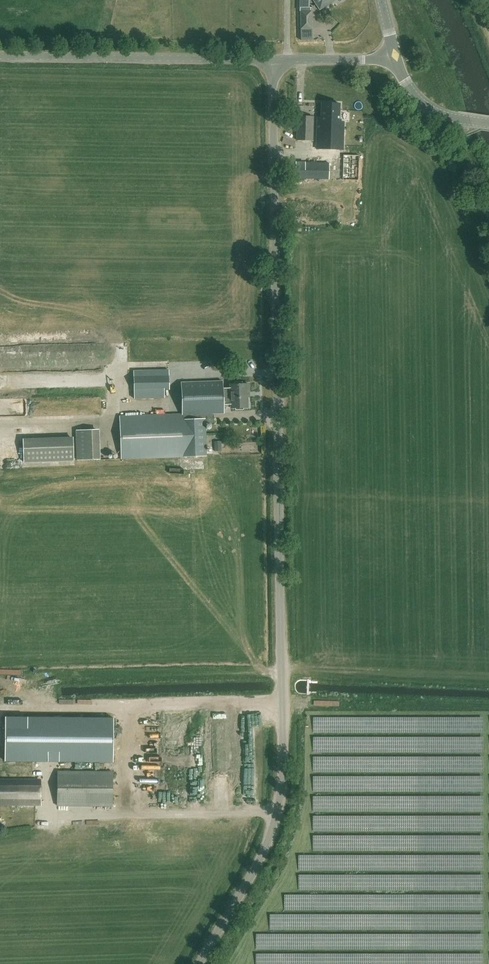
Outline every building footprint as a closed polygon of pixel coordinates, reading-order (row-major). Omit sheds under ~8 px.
[(319,10),(335,0),(312,0),(319,10)] [(303,10),(302,40),(314,40),(315,11),(303,10)] [(339,104),(321,103),(321,118),(317,118),(316,150),(342,150),(343,122),(338,122),(339,104)] [(313,118),(297,117),(297,141),(313,141),(313,118)] [(360,155),(343,155),(343,181),(359,181),(360,155)] [(329,163),(292,162),(292,179),(329,180),(329,163)] [(169,389),(169,371),(133,372),(133,391),(169,389)] [(222,388),(222,381),(181,383),(182,414),(121,416),(122,459),(205,456),(204,423),(213,423),(212,414),(223,414),(222,405),(230,405),(230,408),(246,408),(245,393),(248,392),(247,384),(230,384),(230,387),(222,388)] [(98,459),(97,430),(76,430),(77,460),(98,459)] [(74,461),(73,438),(23,439),(24,462),(74,461)] [(4,717),(3,761),(112,762),(112,718),(4,717)] [(112,772),(57,771),(57,806),(111,806),(112,772)] [(0,779),(0,805),(41,805),(40,779),(0,779)]
